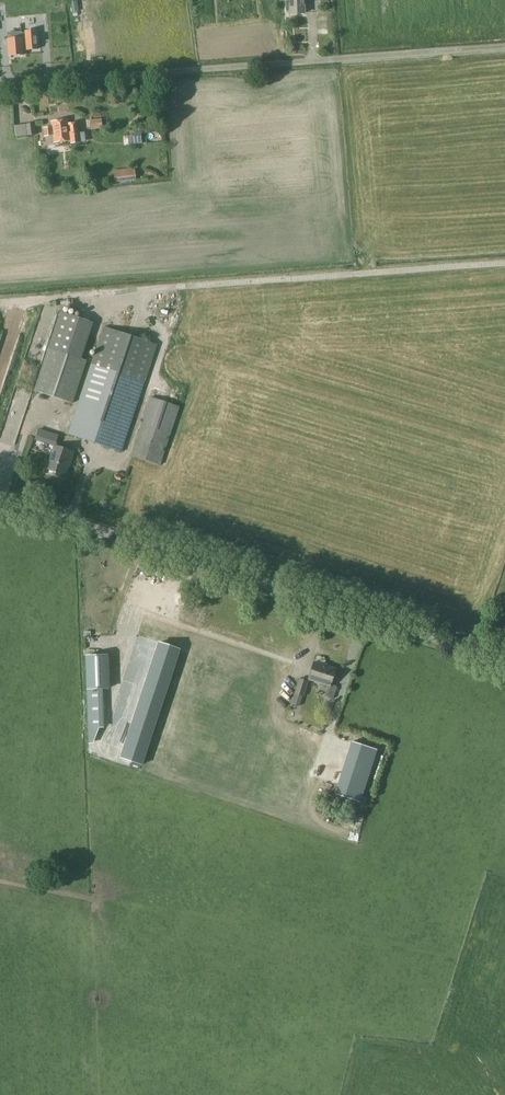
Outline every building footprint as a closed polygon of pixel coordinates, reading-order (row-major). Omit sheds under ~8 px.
[(16,19),(15,0),(2,0),(3,19),(16,19)] [(286,1),(286,11),(290,11),(290,14),(305,14),(304,0),(290,0),(286,1)] [(25,33),(21,33),(22,35),(22,37),(22,41),(26,41),(26,47),(27,50),(37,50),(36,31),(25,32),(25,33)] [(21,32),(7,33),(8,38),(9,56),(23,55),(22,47),(26,47),(26,41),(22,41),(22,37),(22,35),(21,33),(21,32)] [(86,134),(78,135),(77,124),(69,125),(68,120),(51,122),(52,128),(44,129),(45,136),(53,135),(54,143),(71,141),(71,144),(87,142),(86,134)] [(90,129),(102,127),(101,120),(90,122),(90,129)] [(22,123),(11,124),(11,135),(23,134),(22,123)] [(25,125),(26,136),(26,137),(36,134),(35,124),(25,125)] [(142,134),(128,136),(128,145),(143,143),(142,134)] [(135,168),(113,171),(115,183),(136,180),(135,168)] [(73,403),(87,361),(81,359),(93,324),(60,312),(34,390),(73,403)] [(122,452),(157,344),(105,327),(69,434),(122,452)] [(144,397),(129,457),(157,464),(172,404),(144,397)] [(72,461),(74,452),(54,446),(47,469),(65,475),(70,460),(72,461)] [(171,624),(162,621),(153,618),(151,624),(136,619),(131,635),(141,634),(131,665),(131,672),(141,672),(142,682),(155,644),(155,651),(163,653),(163,652),(172,654),(177,654),(176,654),(185,653),(193,631),(176,626),(171,626),(171,624)] [(108,657),(87,657),(88,691),(109,690),(108,657)] [(333,698),(337,686),(331,684),(335,669),(314,663),(309,679),(329,686),(325,696),(333,698)] [(294,693),(302,695),(305,680),(297,678),(294,693)] [(142,695),(121,757),(138,763),(160,701),(142,695)] [(292,704),(300,707),(303,697),(295,695),(292,704)] [(330,731),(324,752),(336,755),(342,735),(330,731)] [(351,741),(334,793),(360,801),(377,749),(351,741)]
